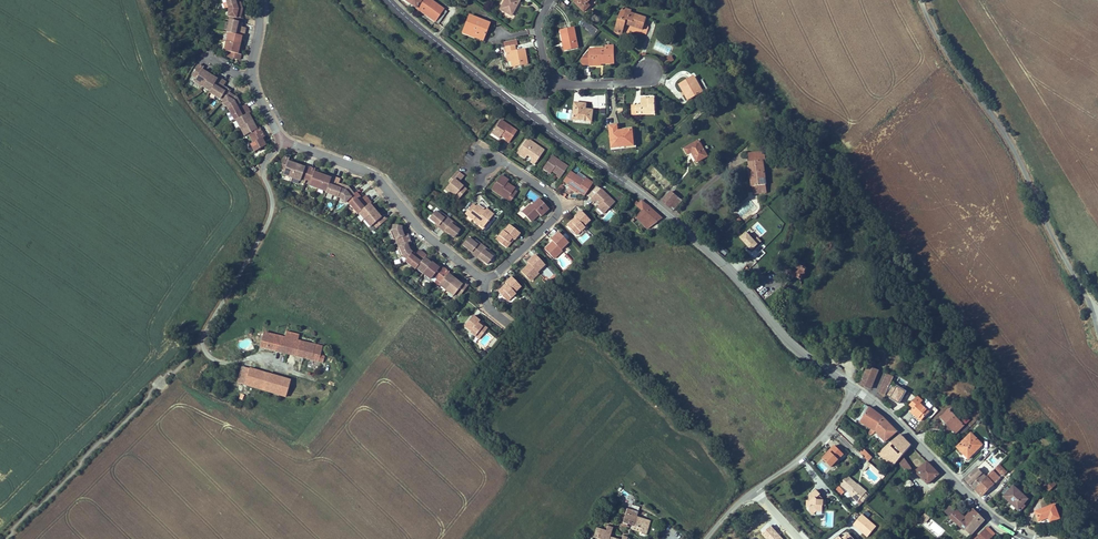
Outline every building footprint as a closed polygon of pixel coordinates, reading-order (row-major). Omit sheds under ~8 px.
[(430,0),(405,0),(435,21),(443,9),(430,0)] [(511,15),(519,1),(517,0),(505,0),(500,9),(511,15)] [(574,2),(584,12),(590,6),(587,4),(591,0),(576,0),(574,2)] [(239,18),(242,7),(240,2),(237,3),(236,4),(236,5),(228,7),(229,10),(228,15),(231,16),(230,20),(239,22),(242,23),(243,18),(239,18)] [(447,12),(443,9),(435,21),(438,24),(447,12)] [(630,15),(621,12),(615,32),(622,34),(625,24),(642,30),(646,18),(631,13),(630,13),(630,15)] [(462,32),(469,35),(470,33),(484,38),(489,23),(469,15),(462,32)] [(238,26),(239,25),(239,22),(230,20),(227,33),(228,33),(235,34),(235,31),(236,30),(244,32),(245,28),(238,26)] [(565,42),(566,50),(577,48),(573,28),(560,31),(562,43),(565,42)] [(244,32),(236,30),(235,31),(235,34),(228,33),(226,41),(238,44),(240,36),(243,37),(244,32)] [(238,44),(226,41),(226,42),(224,51),(228,52),(227,57),(239,59),(241,54),(237,53),(239,49),(236,48),(237,46),(238,47),(238,44)] [(512,67),(527,64),(525,49),(516,50),(515,46),(505,47),(508,61),(511,61),(512,67)] [(601,61),(614,61),(613,46),(607,46),(607,49),(590,49),(590,54),(586,54),(582,59),(582,65),(590,65),(590,66),(601,65),(601,64),(601,61)] [(206,76),(205,75),(206,73),(202,70),(204,67),(199,65),(192,75),(197,78),(194,82),(203,87),(209,76),(207,75),(206,76)] [(216,80),(209,76),(203,87),(210,91),(214,85),(217,88),(222,80),(218,78),(216,80)] [(685,94),(688,100),(703,92),(694,77),(684,83),(689,92),(685,94)] [(222,89),(226,82),(222,80),(217,88),(214,85),(210,91),(209,92),(220,99),(225,91),(222,89)] [(680,85),(685,94),(689,92),(684,83),(680,85)] [(238,99),(229,94),(231,91),(227,88),(225,91),(220,99),(224,101),(222,104),(227,107),(229,109),(236,105),(236,106),(238,105),(240,104),(238,99)] [(632,105),(632,114),(637,114),(637,115),(642,115),(642,112),(655,111),(655,99),(649,99),(641,99),(641,105),(632,105)] [(573,120),(592,122),(593,110),(588,110),(587,111),(585,111),(586,110),(586,104),(575,103),(573,120)] [(246,105),(239,108),(238,105),(236,106),(236,105),(229,109),(235,120),(236,120),(242,117),(240,113),(248,109),(246,105)] [(251,121),(247,114),(250,113),(248,109),(240,113),(242,117),(236,120),(240,127),(251,121)] [(256,129),(254,125),(252,126),(251,124),(252,124),(251,121),(240,127),(245,136),(248,134),(251,138),(262,132),(259,128),(256,129)] [(500,138),(501,136),(502,134),(507,137),(506,139),(505,140),(509,143),(517,131),(500,121),(492,133),(500,138)] [(612,148),(625,147),(625,144),(634,143),(633,137),(630,137),(630,130),(618,131),(617,126),(610,126),(612,148)] [(765,138),(759,131),(753,137),(758,144),(765,138)] [(264,137),(262,132),(251,138),(253,143),(250,144),(254,152),(265,146),(262,138),(264,137)] [(534,165),(544,151),(527,139),(517,153),(525,158),(528,155),(533,158),(530,162),(534,165)] [(697,162),(708,156),(704,151),(708,149),(707,146),(703,148),(699,141),(685,149),(688,154),(691,152),(697,162)] [(748,154),(753,186),(766,185),(763,163),(766,162),(765,152),(748,154)] [(560,178),(568,167),(552,156),(543,168),(551,174),(552,171),(553,170),(558,173),(557,175),(556,176),(560,178)] [(292,178),(296,166),(294,165),(293,166),(292,166),(293,163),(288,162),(289,159),(284,157),(280,168),(285,170),(284,173),(288,175),(288,176),(292,178)] [(304,169),(296,166),(292,178),(300,180),(301,177),(306,179),(310,168),(305,166),(304,169)] [(315,169),(310,168),(306,179),(311,181),(310,184),(314,185),(314,187),(318,188),(323,177),(320,176),(319,177),(318,176),(319,174),(314,172),(315,169)] [(458,200),(466,190),(462,187),(461,188),(460,186),(461,185),(458,183),(464,177),(457,171),(451,178),(453,179),(446,188),(451,192),(450,193),(458,200)] [(580,191),(579,193),(584,196),(592,184),(585,179),(583,181),(580,179),(579,180),(575,178),(576,176),(573,174),(567,183),(570,185),(569,187),(576,192),(577,191),(578,189),(580,191)] [(323,177),(318,188),(326,191),(329,185),(333,186),(336,178),(331,176),(330,179),(323,177)] [(508,181),(501,176),(492,189),(503,197),(505,195),(508,197),(507,200),(510,202),(517,193),(514,191),(515,189),(509,184),(507,187),(505,185),(507,183),(508,181)] [(340,187),(338,186),(338,184),(340,180),(336,178),(333,186),(329,185),(326,191),(326,193),(338,197),(341,189),(340,189),(340,187)] [(357,197),(359,196),(356,192),(353,194),(349,189),(348,187),(341,185),(340,187),(340,189),(341,189),(338,197),(341,198),(344,202),(346,200),(349,204),(357,197)] [(767,192),(766,185),(753,186),(754,194),(767,192)] [(615,203),(600,189),(591,199),(594,202),(595,201),(597,199),(601,204),(599,205),(598,207),(604,213),(615,203)] [(663,201),(668,206),(669,206),(674,200),(676,197),(677,197),(671,192),(663,201)] [(349,204),(357,214),(358,213),(364,208),(361,205),(368,199),(365,196),(361,199),(359,200),(357,197),(349,204)] [(674,200),(669,206),(673,211),(681,202),(676,197),(674,200)] [(371,203),(368,199),(361,205),(364,208),(358,213),(364,219),(374,211),(368,205),(371,203)] [(548,209),(539,199),(532,206),(530,204),(526,209),(527,210),(524,214),(531,221),(536,217),(535,215),(538,213),(539,214),(541,216),(548,209)] [(648,229),(662,219),(641,201),(639,203),(636,201),(634,204),(641,210),(636,216),(648,229)] [(481,212),(483,210),(477,205),(475,207),(472,205),(465,213),(469,216),(467,218),(470,221),(472,219),(483,228),(493,215),(486,209),(484,211),(483,213),(481,212)] [(374,211),(364,219),(367,223),(368,222),(371,226),(374,224),(377,228),(386,220),(383,216),(381,218),(377,214),(375,215),(374,214),(375,213),(374,211)] [(580,211),(574,217),(575,218),(576,220),(573,223),(572,221),(567,226),(574,233),(578,230),(580,232),(584,228),(583,227),(589,221),(580,211)] [(439,225),(442,227),(448,219),(441,214),(440,216),(434,212),(429,218),(435,223),(439,226),(439,225)] [(448,219),(442,227),(446,229),(445,230),(448,233),(454,238),(459,231),(454,227),(455,225),(448,219)] [(403,236),(402,233),(401,231),(400,230),(401,226),(393,225),(392,231),(396,239),(397,243),(409,238),(407,234),(403,236)] [(513,239),(514,240),(519,233),(509,225),(504,232),(503,231),(499,236),(501,238),(498,241),(506,248),(510,243),(509,241),(511,238),(513,239)] [(752,250),(759,243),(746,231),(739,238),(752,250)] [(558,233),(551,240),(552,242),(554,243),(551,246),(549,245),(545,249),(552,257),(555,253),(557,255),(562,251),(560,250),(568,243),(558,233)] [(410,251),(408,250),(409,249),(408,246),(407,244),(411,243),(409,238),(397,243),(399,247),(402,255),(407,259),(411,253),(412,253),(410,251)] [(473,251),(476,253),(482,246),(475,240),(473,242),(468,238),(463,245),(469,249),(472,252),(473,251)] [(482,246),(476,253),(479,256),(478,257),(481,259),(487,264),(493,257),(487,253),(489,251),(482,246)] [(719,251),(725,255),(729,251),(723,246),(719,251)] [(422,253),(419,250),(415,255),(414,256),(411,253),(407,259),(405,261),(415,269),(416,268),(420,263),(417,260),(422,253)] [(431,263),(424,258),(426,256),(422,253),(417,260),(420,263),(416,268),(423,273),(431,263)] [(526,267),(521,271),(529,279),(532,276),(534,278),(538,273),(537,272),(544,265),(535,255),(527,262),(529,264),(530,265),(527,268),(526,267)] [(439,268),(435,265),(433,267),(432,266),(433,265),(431,263),(423,273),(426,276),(427,275),(431,278),(433,276),(437,279),(445,269),(441,266),(439,268)] [(800,279),(806,268),(798,264),(793,276),(800,279)] [(540,270),(548,279),(554,274),(546,266),(540,270)] [(453,280),(447,275),(449,272),(445,269),(437,279),(441,282),(439,285),(446,290),(453,280)] [(775,275),(762,282),(764,285),(767,284),(770,288),(767,289),(770,293),(781,287),(775,275)] [(511,277),(505,283),(506,284),(507,286),(504,289),(503,287),(498,292),(505,300),(509,296),(511,298),(515,294),(514,293),(520,287),(511,277)] [(453,280),(446,290),(449,293),(450,291),(454,295),(456,292),(460,296),(468,286),(463,282),(461,285),(458,282),(456,284),(455,283),(456,282),(453,280)] [(755,289),(765,299),(771,294),(761,283),(755,289)] [(479,321),(472,316),(464,326),(471,331),(470,332),(475,336),(477,334),(480,337),(487,329),(482,325),(481,326),(477,324),(478,322),(479,321)] [(488,343),(491,346),(497,339),(487,331),(478,342),(485,347),(488,343)] [(299,335),(286,332),(285,338),(298,341),(299,335)] [(285,338),(263,333),(260,347),(275,351),(276,345),(281,346),(280,352),(319,361),(320,354),(317,353),(319,346),(298,341),(285,338)] [(238,383),(245,385),(249,368),(242,366),(238,383)] [(871,389),(879,371),(868,367),(861,385),(871,389)] [(249,368),(245,385),(286,397),(290,380),(249,368)] [(885,395),(894,377),(887,374),(878,392),(885,395)] [(899,405),(906,393),(892,384),(890,389),(891,390),(887,398),(899,405)] [(929,412),(920,404),(922,401),(917,397),(910,405),(914,408),(911,411),(922,421),(929,412)] [(857,420),(872,429),(869,434),(871,436),(874,434),(876,431),(875,431),(883,418),(869,407),(866,405),(857,420)] [(946,423),(956,433),(964,426),(949,410),(942,416),(947,421),(946,423)] [(876,431),(885,442),(897,432),(883,418),(875,431),(876,431)] [(982,445),(971,434),(957,447),(961,452),(963,450),(970,457),(982,445)] [(911,446),(900,435),(880,452),(887,459),(894,466),(911,446)] [(844,454),(835,445),(828,452),(829,454),(823,460),(831,467),(844,454)] [(869,455),(864,449),(861,452),(866,458),(869,455)] [(970,457),(963,450),(961,452),(968,459),(970,457)] [(887,459),(880,452),(878,453),(886,460),(887,459)] [(912,469),(904,458),(899,462),(907,473),(912,469)] [(894,466),(887,459),(886,460),(893,468),(894,466)] [(927,462),(916,472),(928,484),(939,474),(927,462)] [(1006,471),(999,464),(997,467),(1004,474),(1006,471)] [(986,477),(974,489),(982,497),(986,493),(993,485),(1000,478),(999,477),(1004,474),(997,467),(986,477)] [(986,477),(977,469),(966,480),(974,489),(986,477)] [(1053,479),(1050,475),(1045,480),(1048,484),(1051,481),(1053,479)] [(857,485),(847,476),(840,484),(850,493),(849,495),(858,502),(860,499),(865,494),(856,486),(858,485),(857,485)] [(908,490),(914,485),(908,479),(903,485),(908,490)] [(1048,484),(1045,480),(1038,487),(1042,490),(1045,487),(1048,484)] [(1055,485),(1051,481),(1048,484),(1045,487),(1049,491),(1055,485)] [(863,502),(870,495),(867,492),(858,484),(857,485),(858,485),(856,486),(865,494),(860,499),(863,502)] [(995,487),(993,485),(986,493),(987,494),(995,487)] [(1028,499),(1014,486),(1011,489),(1005,496),(1004,497),(1018,510),(1021,507),(1024,504),(1028,499)] [(1011,489),(1008,487),(1002,493),(1005,496),(1011,489)] [(817,511),(822,511),(823,506),(823,500),(819,496),(821,495),(817,490),(810,496),(809,501),(809,502),(811,502),(811,505),(809,505),(809,507),(809,511),(813,514),(817,511)] [(1060,519),(1054,505),(1035,512),(1039,521),(1049,518),(1050,522),(1060,519)] [(638,512),(635,511),(636,507),(635,506),(634,507),(631,506),(630,510),(627,509),(625,513),(623,523),(627,524),(633,526),(642,529),(642,531),(641,534),(646,535),(650,521),(639,517),(640,514),(641,512),(638,511),(638,512)] [(974,509),(965,518),(951,506),(945,513),(971,536),(985,520),(974,509)] [(604,530),(596,528),(593,537),(599,538),(616,538),(612,538),(614,533),(611,532),(613,528),(607,526),(606,531),(604,530)] [(762,534),(767,538),(784,538),(772,526),(762,534)] [(993,537),(985,529),(975,538),(990,538),(993,537)] [(798,534),(804,538),(810,538),(802,531),(798,534)]
